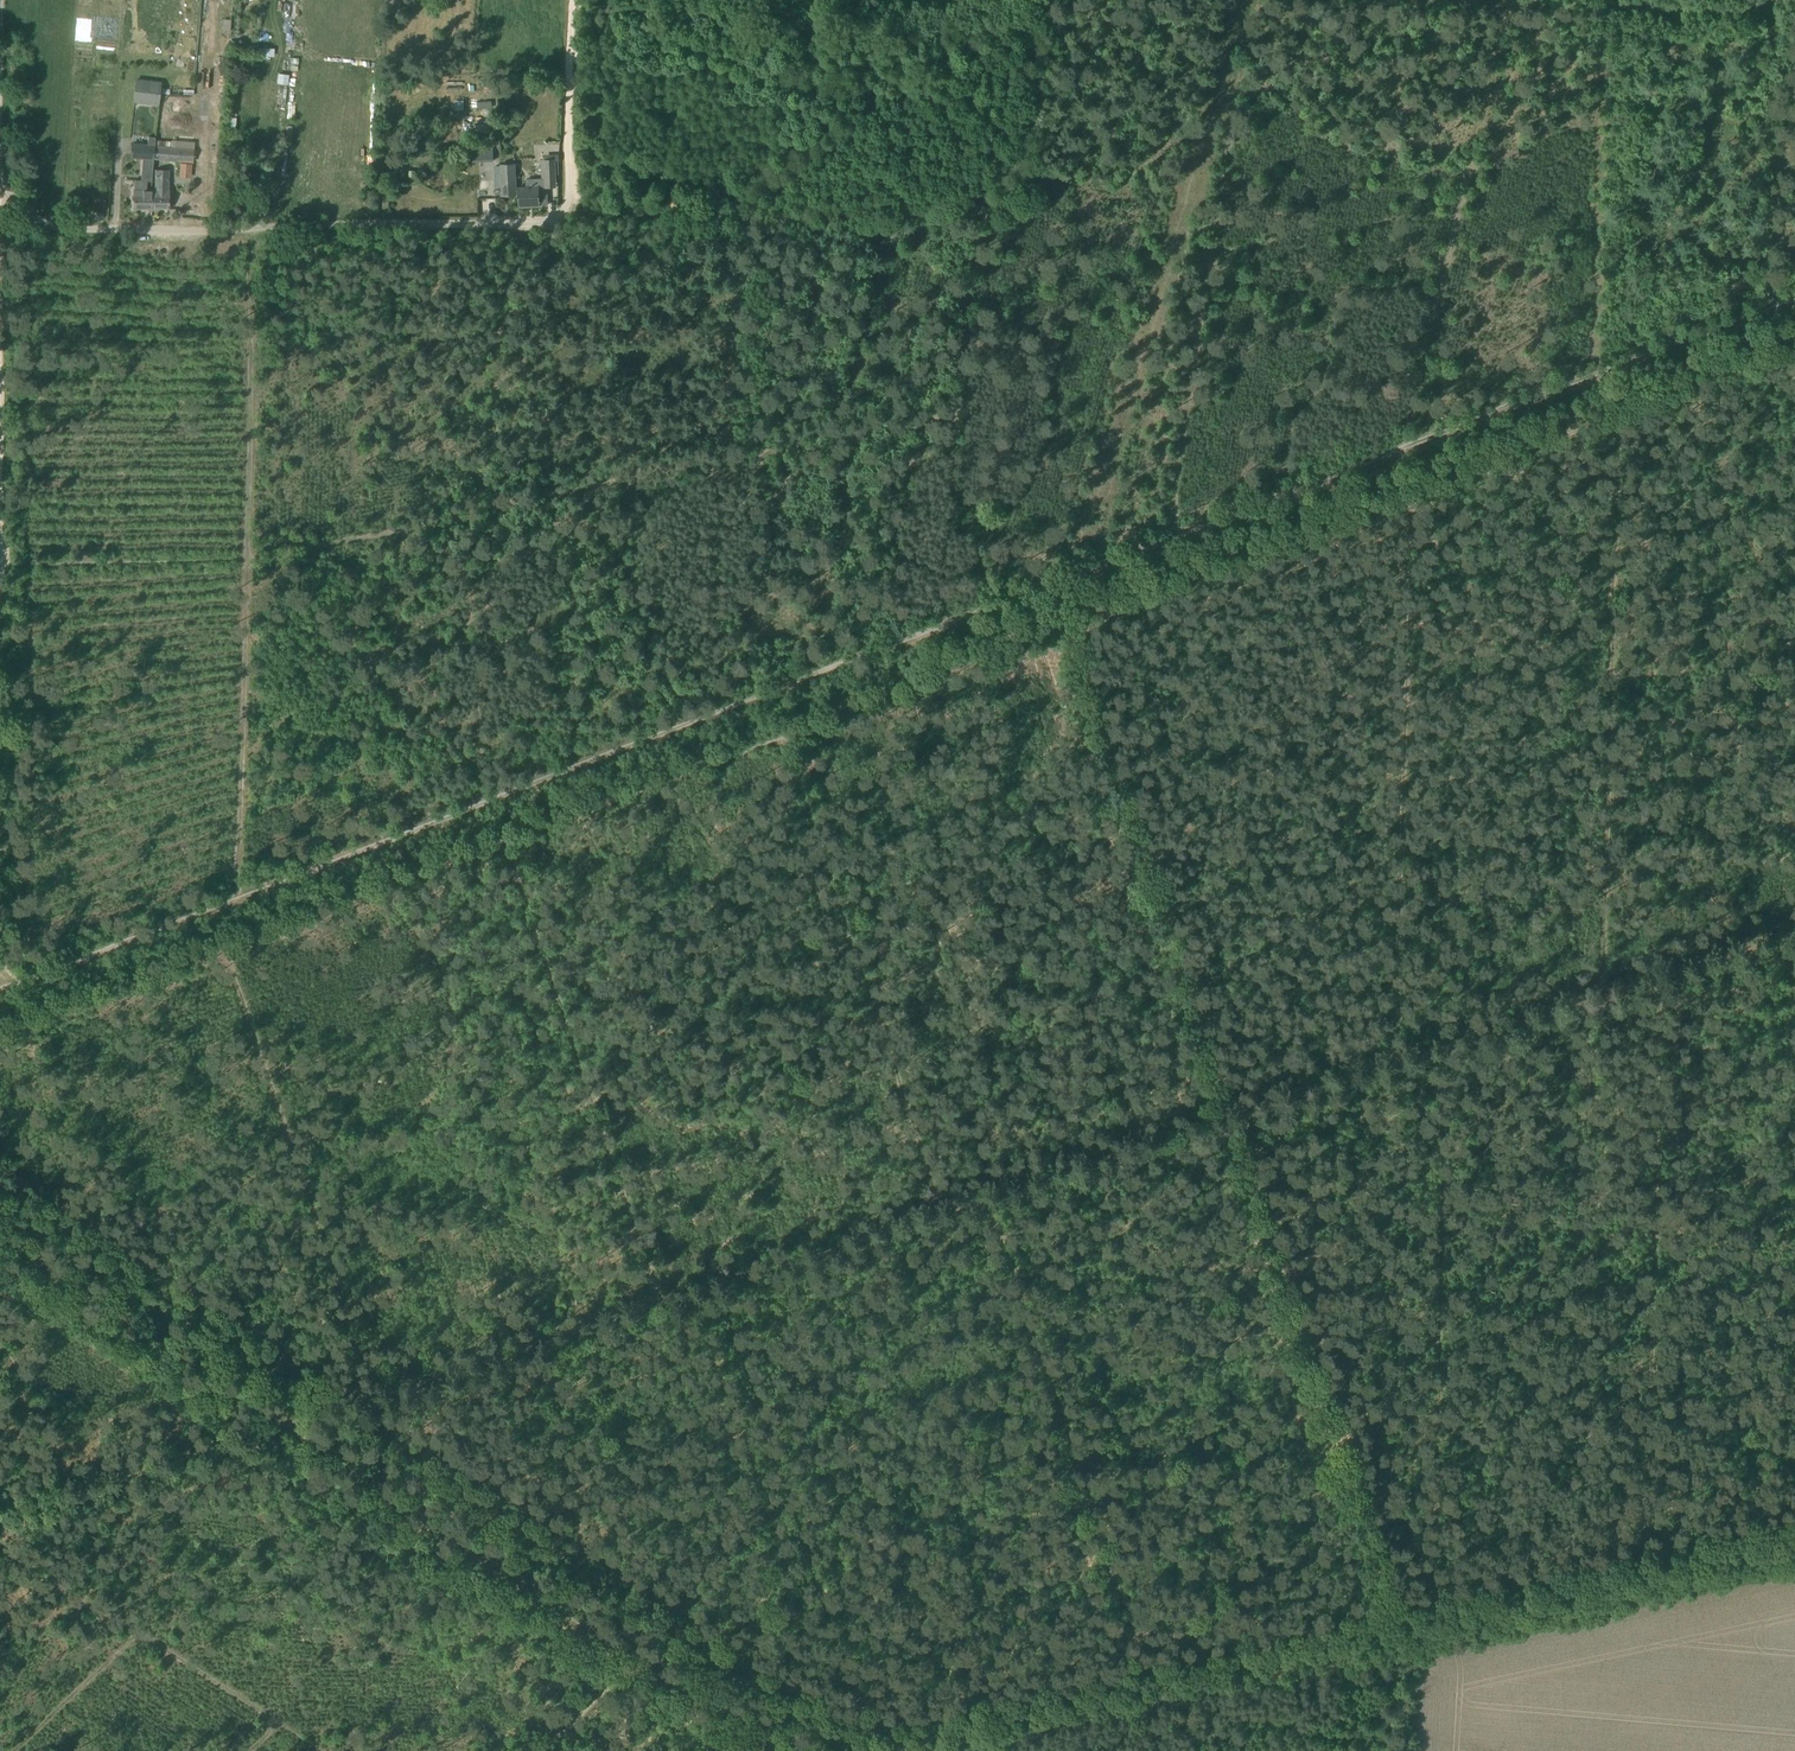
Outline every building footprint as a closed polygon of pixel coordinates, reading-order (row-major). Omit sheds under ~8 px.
[(287,83),(289,74),(279,73),(278,82),(287,83)] [(161,82),(136,79),(133,103),(159,106),(161,82)] [(154,159),(155,146),(156,140),(156,138),(149,137),(147,145),(132,144),(131,157),(143,158),(141,180),(134,180),(134,209),(151,209),(151,191),(147,191),(147,181),(152,181),(154,159)] [(155,146),(154,159),(158,160),(169,161),(178,161),(192,162),(193,149),(155,146)] [(494,160),(493,149),(470,150),(471,160),(494,160)] [(546,175),(555,174),(555,160),(545,160),(546,175)] [(547,186),(546,186),(546,187),(519,189),(519,190),(516,190),(515,165),(501,165),(502,195),(519,195),(519,206),(548,205),(547,187),(547,186)] [(168,188),(168,172),(168,169),(155,169),(154,189),(151,189),(151,191),(151,209),(169,209),(169,188),(168,188)]
